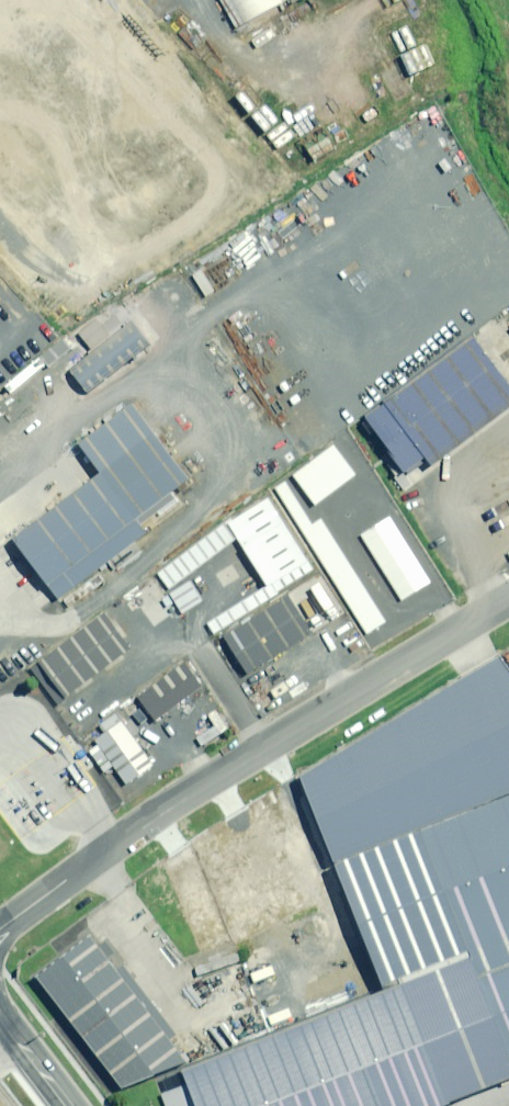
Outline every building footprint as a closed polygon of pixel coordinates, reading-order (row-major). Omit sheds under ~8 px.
[(229,29),(283,2),(282,0),(214,0),(229,29)] [(124,328),(116,317),(105,326),(100,319),(80,334),(94,352),(70,370),(88,393),(151,345),(132,321),(124,328)] [(361,419),(411,483),(508,407),(508,376),(474,331),(361,419)] [(98,469),(149,430),(127,402),(76,442),(98,469)] [(98,469),(8,540),(46,589),(188,479),(149,430),(98,469)] [(351,474),(328,445),(290,475),(312,504),(351,474)] [(313,526),(286,482),(276,489),(368,634),(387,622),(322,520),(313,526)] [(207,625),(215,637),(315,571),(307,559),(270,498),(235,519),(233,517),(157,574),(170,591),(239,539),(267,586),(207,625)] [(431,583),(390,517),(362,535),(403,601),(431,583)] [(171,593),(184,614),(204,603),(191,581),(171,593)] [(311,631),(286,592),(215,638),(240,677),(311,631)] [(126,647),(97,611),(27,665),(56,702),(126,647)] [(302,776),(382,985),(508,937),(508,677),(498,659),(302,776)] [(203,689),(184,662),(138,695),(157,722),(203,689)] [(216,727),(198,739),(203,747),(230,729),(218,711),(209,716),(216,727)] [(154,765),(116,714),(102,725),(107,732),(96,740),(101,747),(93,753),(106,770),(113,764),(128,785),(154,765)] [(185,1060),(83,936),(26,982),(115,1090),(185,1060)] [(146,1096),(150,1105),(422,1105),(508,1073),(508,945),(178,1070),(182,1082),(146,1096)]
